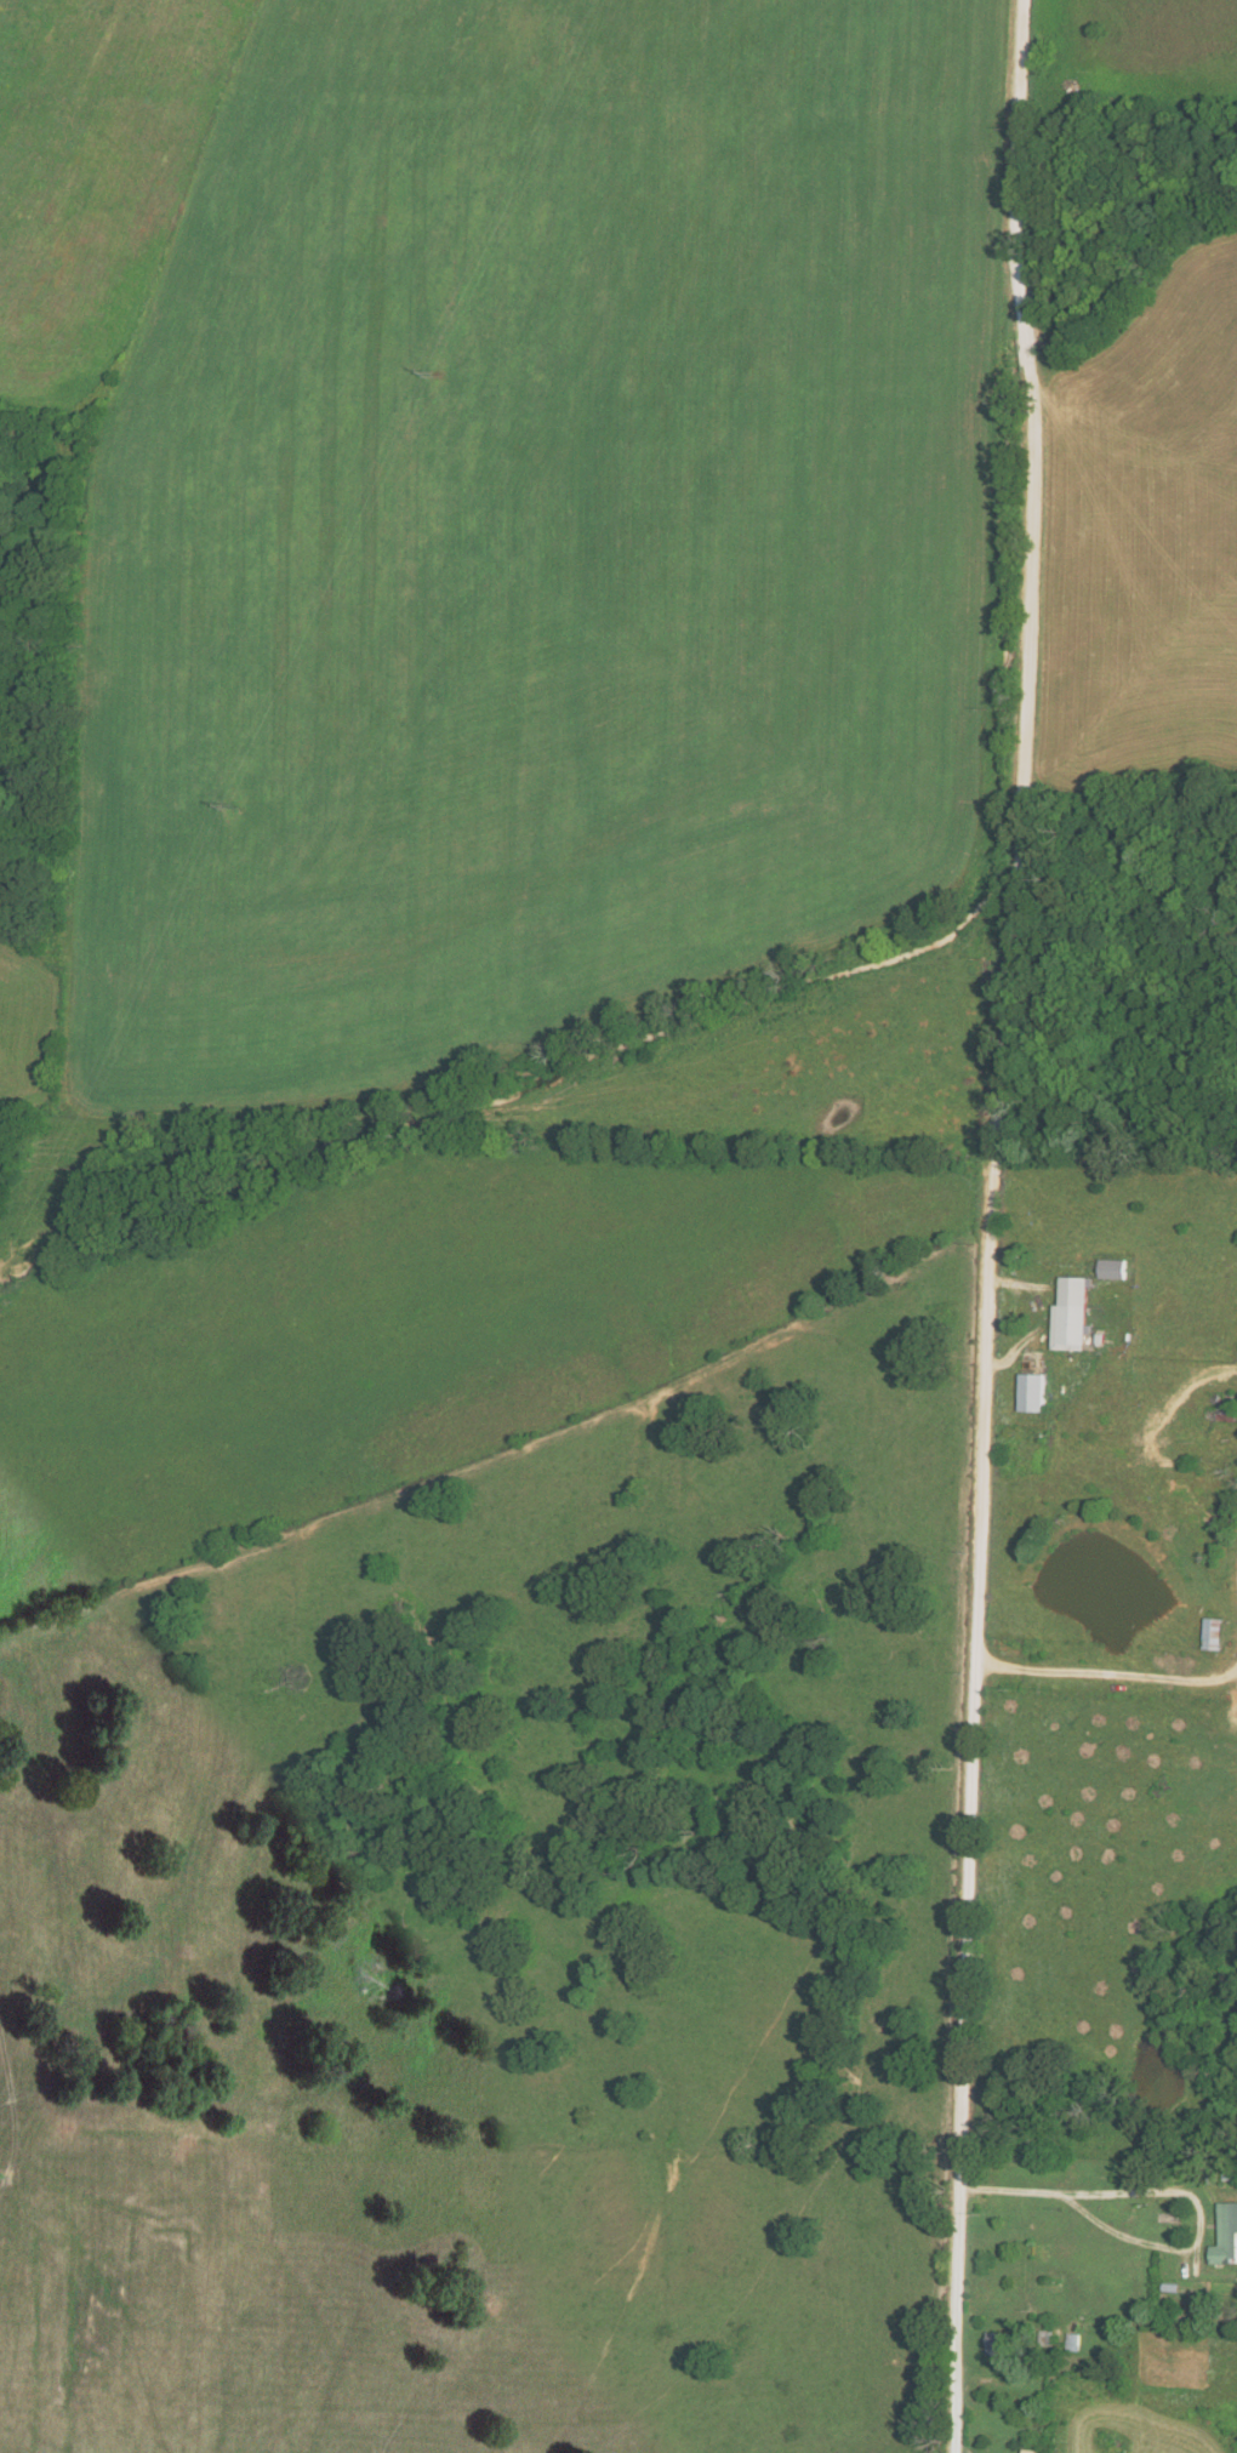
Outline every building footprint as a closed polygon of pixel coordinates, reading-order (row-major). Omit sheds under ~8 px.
[(1126,1278),(1127,1258),(1102,1257),(1101,1276),(1126,1278)] [(1053,1348),(1086,1349),(1088,1287),(1094,1287),(1094,1276),(1062,1275),(1061,1303),(1055,1302),(1053,1348)] [(1045,1372),(1021,1372),(1020,1410),(1045,1411),(1045,1372)] [(1224,1617),(1207,1616),(1205,1648),(1223,1649),(1224,1617)] [(1222,2245),(1213,2246),(1213,2262),(1236,2261),(1236,2201),(1221,2202),(1222,2245)]
